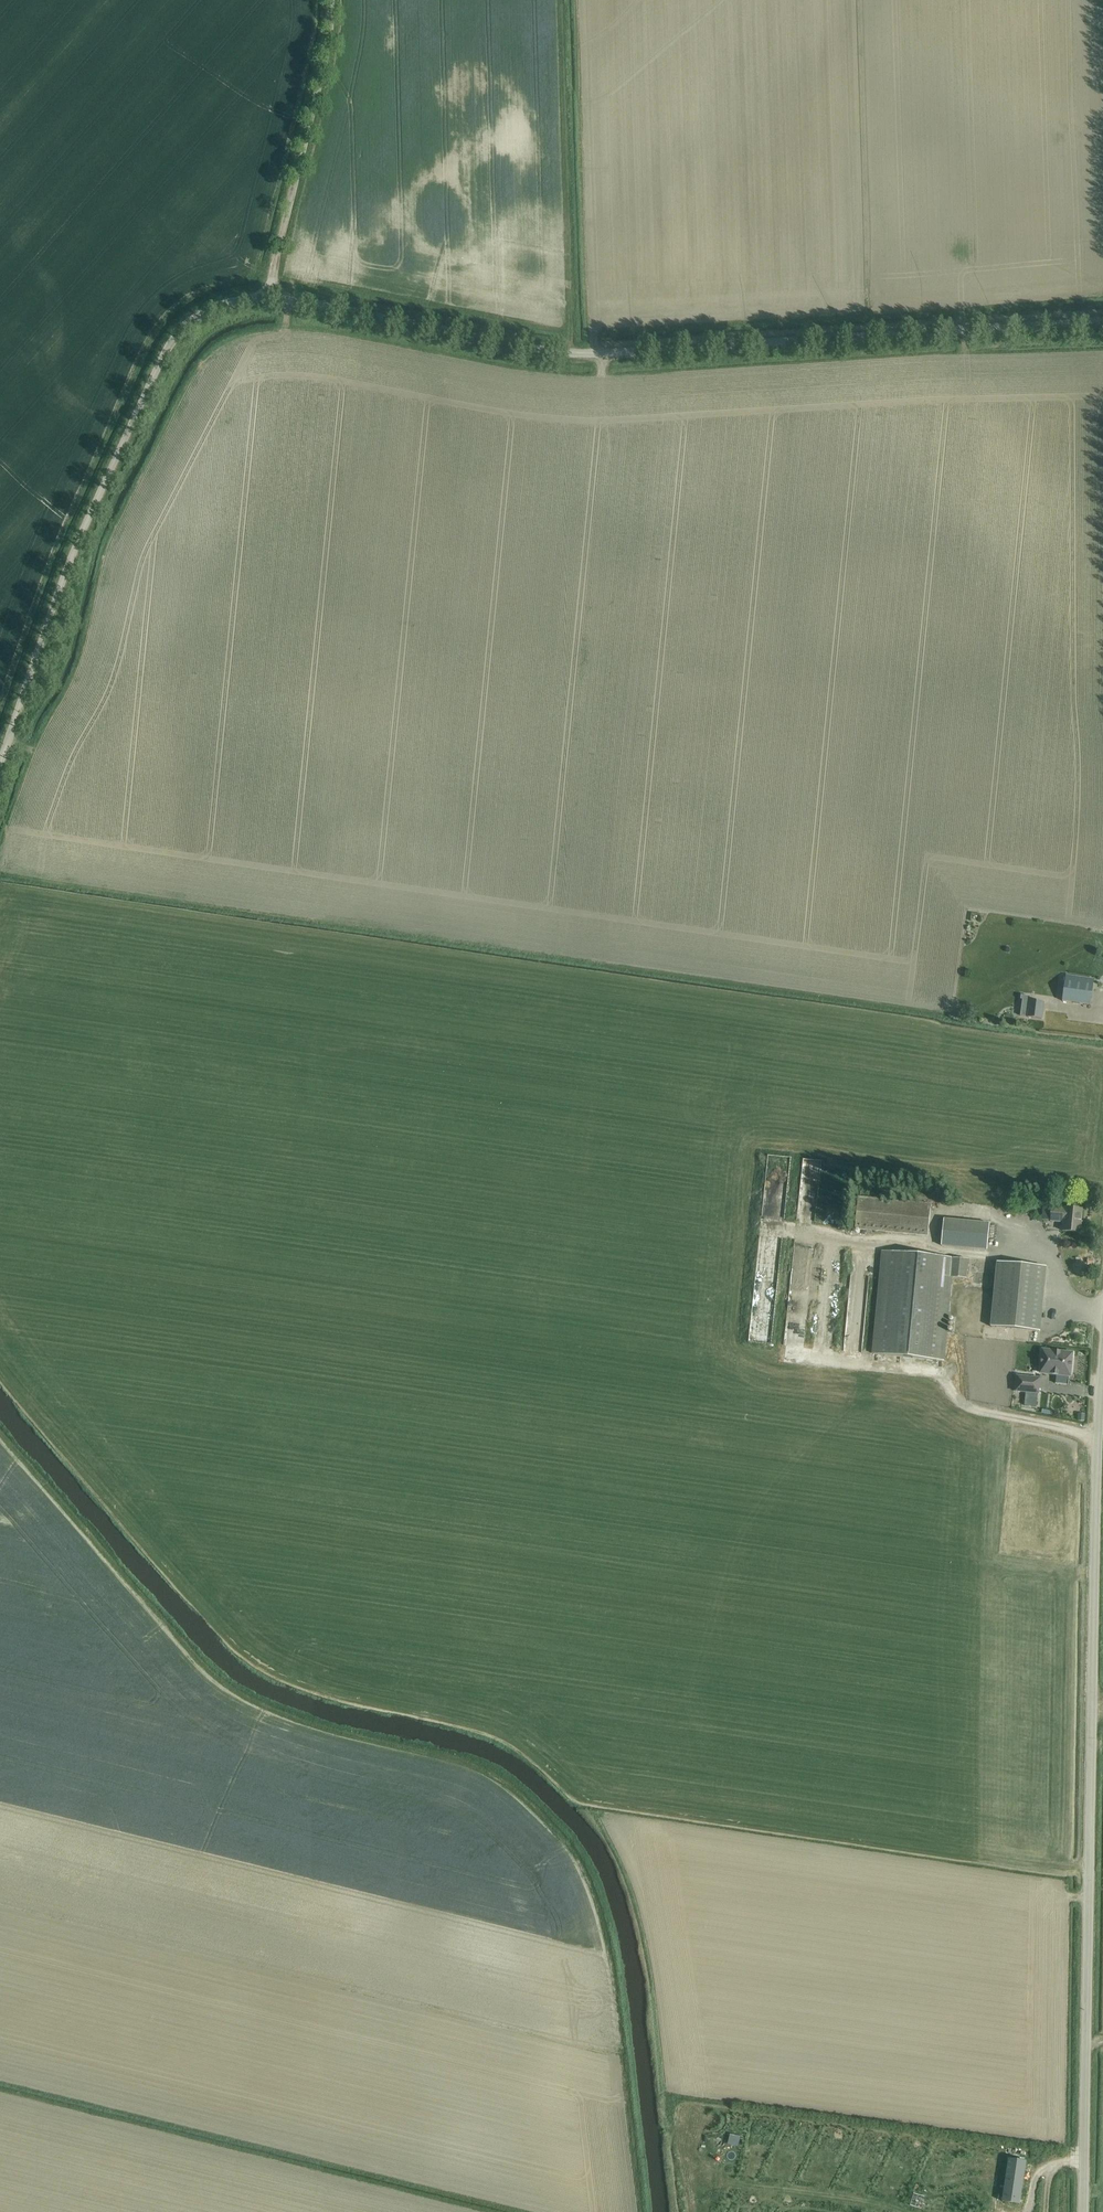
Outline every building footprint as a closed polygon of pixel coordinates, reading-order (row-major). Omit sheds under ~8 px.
[(1094,984),(1076,981),(1065,980),(1062,1001),(1091,1005),(1094,984)] [(1023,999),(1021,1016),(1028,1017),(1042,1019),(1044,1003),(1030,1000),(1030,997),(1021,996),(1021,999),(1023,999)] [(813,1210),(814,1194),(802,1194),(801,1210),(813,1210)] [(928,1235),(931,1204),(858,1197),(855,1228),(928,1235)] [(1063,1231),(1080,1233),(1082,1210),(1065,1208),(1065,1209),(1052,1207),(1051,1221),(1064,1222),(1063,1231)] [(939,1219),(937,1237),(942,1238),(941,1246),(987,1250),(990,1224),(944,1219),(939,1219)] [(874,1354),(942,1361),(951,1277),(966,1279),(968,1259),(884,1251),(874,1354)] [(995,1282),(992,1326),(1041,1330),(1046,1267),(997,1263),(995,1282)] [(756,1264),(756,1279),(771,1280),(772,1265),(756,1264)] [(847,1331),(847,1353),(862,1353),(862,1331),(847,1331)] [(1070,1384),(1071,1376),(1073,1353),(1043,1350),(1040,1373),(1058,1375),(1057,1383),(1070,1384)] [(1017,1376),(1016,1391),(1026,1392),(1025,1405),(1036,1407),(1038,1394),(1039,1394),(1040,1378),(1017,1376)] [(1010,2158),(1003,2201),(1020,2204),(1027,2161),(1010,2158)]
